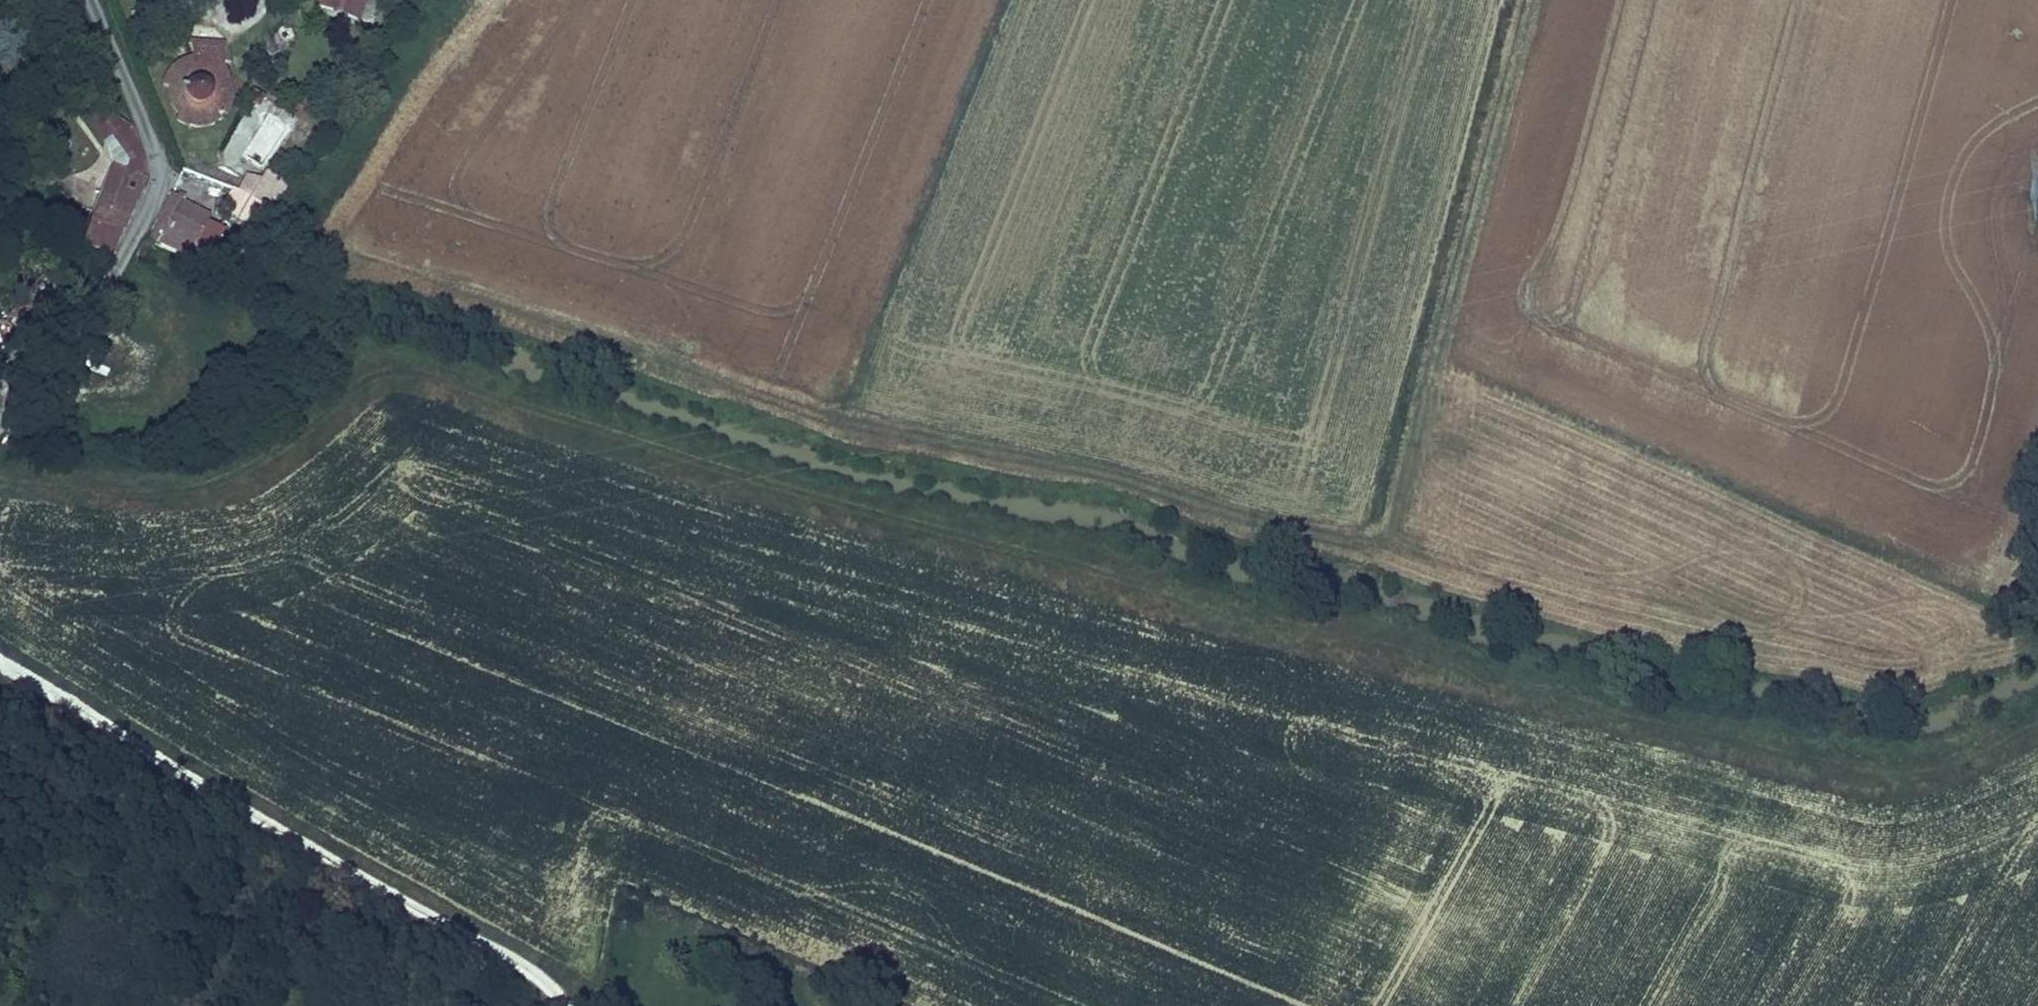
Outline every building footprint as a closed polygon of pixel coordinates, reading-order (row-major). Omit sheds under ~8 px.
[(325,33),(356,40),(362,17),(366,0),(325,0),(323,8),(331,10),(325,33)] [(331,10),(323,8),(317,31),(325,33),(331,10)] [(377,20),(362,17),(356,40),(371,43),(377,20)] [(224,61),(218,57),(210,55),(192,35),(168,53),(178,66),(174,72),(171,79),(169,87),(169,94),(171,102),(175,108),(179,115),(185,119),(192,123),(200,124),(207,125),(215,123),(222,120),(228,115),(233,109),(237,102),(238,95),(239,87),(237,80),(234,73),(230,66),(224,61)] [(129,152),(129,170),(107,158),(87,203),(78,237),(107,248),(140,172),(142,150),(136,118),(117,102),(109,80),(87,89),(104,128),(114,125),(129,152)] [(273,117),(243,148),(260,165),(290,133),(273,117)] [(257,163),(241,190),(243,191),(265,203),(283,179),(257,163)] [(200,186),(198,201),(218,204),(220,189),(200,186)] [(237,217),(249,224),(265,203),(243,191),(230,212),(237,217)] [(183,238),(180,245),(213,254),(223,229),(209,224),(211,219),(187,209),(190,203),(175,196),(162,226),(168,229),(166,234),(174,237),(175,234),(183,238)] [(227,232),(238,240),(249,224),(237,217),(227,232)]
